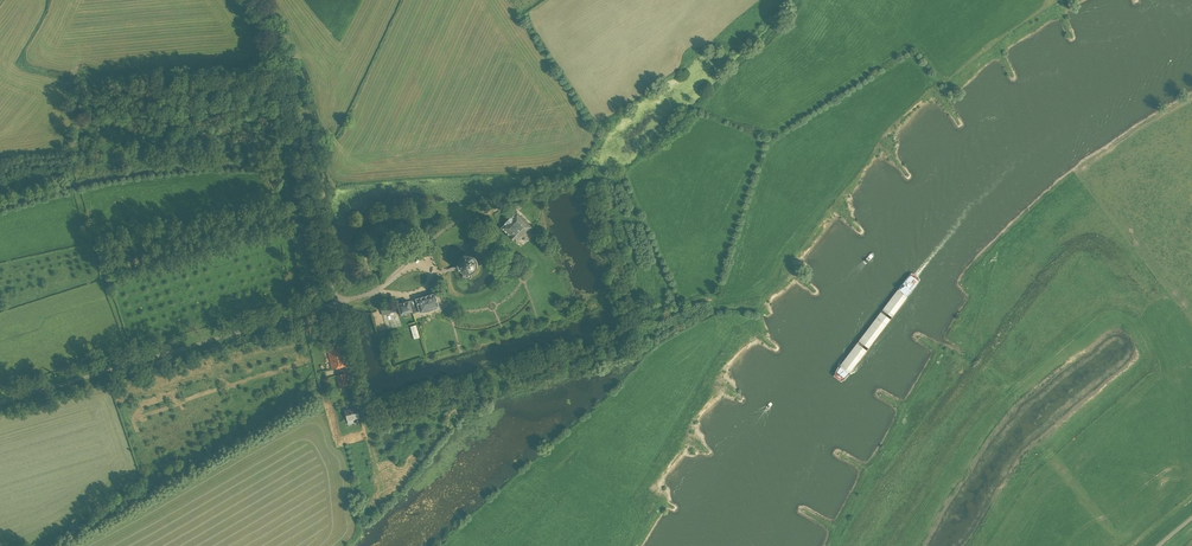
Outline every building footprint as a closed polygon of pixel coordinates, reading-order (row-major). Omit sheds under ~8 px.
[(509,235),(525,220),(518,212),(502,228),(509,235)] [(525,220),(509,235),(517,243),(532,227),(525,220)] [(460,263),(460,265),(460,267),(460,268),(461,269),(462,270),(463,272),(462,278),(471,279),(472,273),(473,273),(474,272),(476,271),(476,270),(477,269),(478,267),(478,266),(478,265),(478,263),(477,261),(477,260),(476,258),(474,257),(472,256),(471,256),(469,256),(467,256),(465,256),(464,257),(463,257),(462,258),(461,260),(460,261),(460,263)] [(434,293),(416,299),(419,311),(419,312),(421,313),(437,308),(438,306),(434,293)] [(416,299),(409,301),(412,311),(411,311),(412,314),(419,311),(416,299)] [(412,311),(409,301),(398,305),(399,311),(400,315),(411,311),(412,311)] [(399,311),(398,305),(381,309),(382,316),(383,315),(387,329),(401,325),(397,311),(399,311)] [(410,327),(414,339),(420,337),(416,325),(410,327)] [(327,348),(332,369),(336,369),(343,367),(347,366),(341,345),(338,345),(331,347),(327,348)] [(337,375),(339,387),(348,385),(345,373),(337,375)] [(348,420),(353,419),(359,418),(356,408),(345,411),(348,420)]
